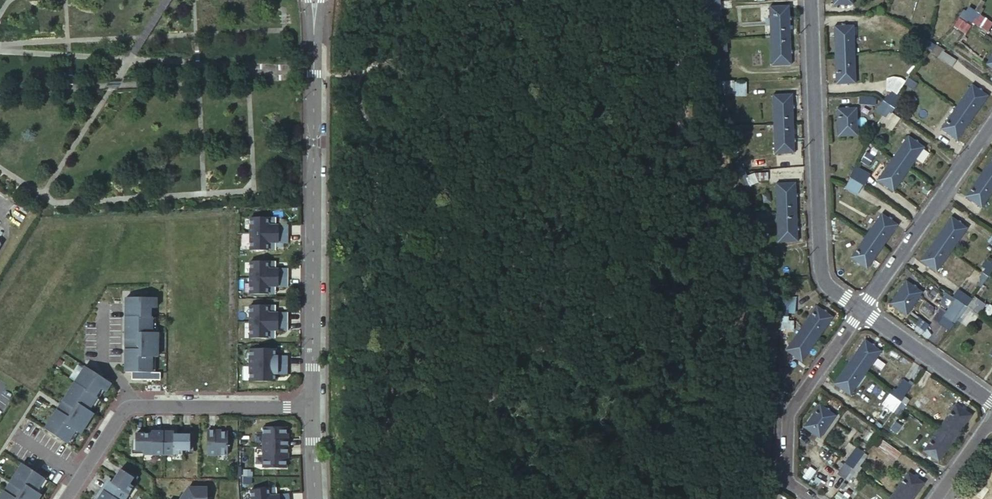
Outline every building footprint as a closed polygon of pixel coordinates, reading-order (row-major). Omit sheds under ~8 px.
[(970,5),(976,9),(982,0),(973,0),(970,5)] [(983,13),(986,8),(984,7),(988,1),(987,0),(982,0),(976,9),(983,13)] [(770,6),(771,36),(790,35),(789,5),(770,6)] [(970,11),(966,17),(969,19),(976,9),(970,5),(968,9),(970,11)] [(976,9),(969,19),(974,22),(977,16),(980,17),(983,13),(976,9)] [(884,28),(896,33),(899,25),(887,21),(884,28)] [(854,55),(853,27),(835,28),(836,56),(854,55)] [(771,36),(772,64),(791,63),(790,35),(771,36)] [(926,43),(924,45),(928,48),(932,43),(922,37),(921,39),(926,43)] [(935,45),(932,43),(928,48),(933,51),(935,49),(941,53),(943,50),(935,45)] [(935,49),(933,51),(930,56),(944,64),(949,57),(941,53),(935,49)] [(855,84),(854,55),(836,56),(837,84),(855,84)] [(714,67),(715,80),(723,80),(723,75),(720,75),(719,67),(714,67)] [(902,77),(887,76),(886,91),(901,92),(902,77)] [(715,80),(716,92),(720,92),(720,84),(723,84),(723,80),(715,80)] [(746,95),(747,81),(734,80),(733,94),(746,95)] [(974,84),(958,106),(961,108),(974,116),(990,94),(974,84)] [(889,97),(886,102),(892,106),(893,105),(899,95),(895,93),(891,99),(889,97)] [(774,95),(775,123),(793,123),(792,94),(774,95)] [(893,105),(892,106),(898,109),(901,105),(898,103),(902,98),(899,95),(893,105)] [(873,96),(860,96),(860,107),(873,106),(873,96)] [(882,114),(886,117),(892,106),(886,102),(883,107),(885,108),(882,114)] [(886,117),(889,119),(893,113),(895,114),(898,109),(892,106),(886,117)] [(958,106),(943,127),(958,138),(974,116),(961,108),(958,106)] [(856,109),(838,109),(839,137),(857,136),(856,109)] [(907,117),(898,109),(895,114),(893,113),(889,119),(886,123),(899,132),(908,117),(907,117)] [(775,123),(776,152),(794,152),(793,123),(775,123)] [(741,126),(724,127),(725,137),(742,136),(741,126)] [(911,135),(896,157),(910,167),(926,145),(911,135)] [(896,157),(880,178),(895,189),(910,167),(896,157)] [(756,159),(738,160),(741,167),(744,166),(756,165),(756,159)] [(733,162),(738,173),(746,170),(744,166),(741,167),(738,160),(733,162)] [(983,176),(991,182),(991,163),(983,176)] [(856,165),(849,176),(855,181),(861,185),(863,186),(871,175),(856,165)] [(738,173),(742,184),(748,182),(745,177),(748,176),(746,170),(738,173)] [(849,176),(842,187),(846,189),(850,183),(853,185),(855,181),(849,176)] [(968,196),(983,207),(991,195),(991,182),(983,176),(968,196)] [(861,185),(855,181),(853,185),(850,183),(846,189),(857,197),(862,190),(861,190),(863,186),(861,185)] [(795,182),(776,183),(777,212),(796,211),(795,182)] [(777,212),(778,240),(797,240),(796,211),(777,212)] [(883,214),(868,235),(869,236),(879,243),(883,246),(899,225),(883,214)] [(276,217),(251,217),(251,234),(289,234),(288,225),(276,225),(276,217)] [(953,218),(937,240),(953,251),(968,228),(953,218)] [(251,250),(276,250),(276,242),(289,242),(289,234),(251,234),(251,250)] [(868,235),(852,256),(868,268),(883,246),(879,243),(869,236),(868,235)] [(937,240),(922,261),(938,272),(953,251),(937,240)] [(770,254),(773,261),(792,254),(789,246),(770,254)] [(276,261),(251,261),(251,277),(289,278),(289,269),(276,269),(276,261)] [(988,276),(991,272),(991,271),(991,265),(988,270),(986,268),(983,272),(988,276)] [(983,272),(980,277),(982,279),(978,284),(982,286),(988,276),(983,272)] [(289,278),(251,277),(250,293),(276,294),(276,286),(289,286),(289,278)] [(908,282),(893,303),(908,313),(923,292),(908,282)] [(960,289),(954,297),(956,298),(961,302),(967,306),(972,298),(960,289)] [(972,298),(967,306),(973,310),(976,306),(973,304),(977,298),(974,296),(972,298)] [(784,298),(783,316),(787,316),(789,316),(790,317),(791,312),(798,312),(798,298),(784,298)] [(961,302),(956,298),(939,321),(950,329),(959,316),(957,314),(961,308),(958,306),(961,302)] [(157,300),(127,300),(127,375),(153,375),(153,368),(155,368),(155,359),(158,359),(158,336),(155,336),(155,320),(153,320),(153,311),(157,311),(157,300)] [(961,308),(957,314),(959,316),(960,316),(967,306),(961,302),(958,306),(961,308)] [(276,305),(250,305),(250,321),(288,322),(288,313),(276,313),(276,305)] [(819,306),(804,328),(807,330),(819,339),(834,317),(819,306)] [(967,306),(960,316),(963,318),(966,312),(969,314),(973,310),(967,306)] [(966,312),(963,318),(960,321),(969,328),(979,315),(973,310),(969,314),(966,312)] [(787,316),(783,316),(782,328),(787,328),(787,322),(790,322),(790,317),(789,316),(787,316)] [(288,322),(250,321),(250,338),(276,338),(276,329),(288,330),(288,322)] [(804,328),(787,350),(803,361),(819,339),(807,330),(804,328)] [(867,372),(883,349),(868,338),(851,361),(867,372)] [(275,357),(275,349),(258,349),(258,365),(288,365),(288,357),(275,357)] [(851,395),(867,372),(851,361),(836,383),(851,395)] [(288,373),(288,365),(258,365),(258,381),(275,381),(275,373),(288,373)] [(86,368),(44,432),(67,446),(71,440),(73,441),(77,434),(80,436),(93,415),(91,413),(100,400),(97,399),(102,392),(106,394),(112,385),(86,368)] [(904,380),(905,380),(910,383),(915,375),(910,372),(904,380)] [(905,386),(909,389),(911,385),(910,383),(905,380),(899,389),(901,391),(905,386)] [(910,398),(907,402),(912,405),(924,388),(914,381),(911,385),(909,389),(912,391),(908,396),(910,398)] [(896,387),(893,392),(896,393),(902,398),(909,389),(905,386),(901,391),(899,389),(896,387)] [(902,398),(907,402),(910,398),(908,396),(912,391),(909,389),(902,398)] [(902,398),(896,393),(893,398),(895,400),(891,405),(895,408),(902,398)] [(902,405),(904,406),(907,402),(902,398),(895,408),(898,410),(902,405)] [(956,402),(940,426),(955,437),(972,413),(956,402)] [(821,405),(806,427),(821,438),(837,416),(821,405)] [(940,426),(923,449),(939,460),(955,437),(940,426)] [(286,427),(263,427),(263,447),(288,447),(288,434),(286,434),(286,427)] [(216,430),(208,430),(208,455),(228,455),(228,432),(216,432),(216,430)] [(173,432),(154,432),(154,434),(136,434),(136,450),(144,451),(144,454),(183,455),(183,451),(190,451),(191,435),(173,435),(173,432)] [(896,459),(901,452),(878,436),(873,444),(896,459)] [(826,446),(802,470),(815,482),(839,458),(826,446)] [(288,461),(288,447),(263,447),(263,468),(287,468),(287,461),(288,461)] [(853,468),(860,458),(856,456),(852,462),(849,460),(847,463),(853,468)] [(859,466),(863,461),(860,458),(853,468),(859,472),(862,468),(859,466)] [(23,466),(2,498),(39,498),(40,497),(37,495),(46,481),(23,466)] [(121,468),(112,483),(109,482),(99,498),(100,498),(124,498),(133,485),(131,484),(135,477),(121,468)] [(853,475),(855,477),(859,472),(853,468),(846,478),(849,480),(853,475)] [(891,495),(897,498),(911,498),(923,482),(908,471),(891,495)] [(833,497),(835,498),(848,498),(854,490),(843,482),(833,497)] [(209,487),(192,488),(185,498),(209,498),(209,487)] [(251,490),(252,498),(290,498),(290,495),(277,496),(277,488),(251,490)] [(848,498),(853,498),(857,492),(854,490),(848,498)]
